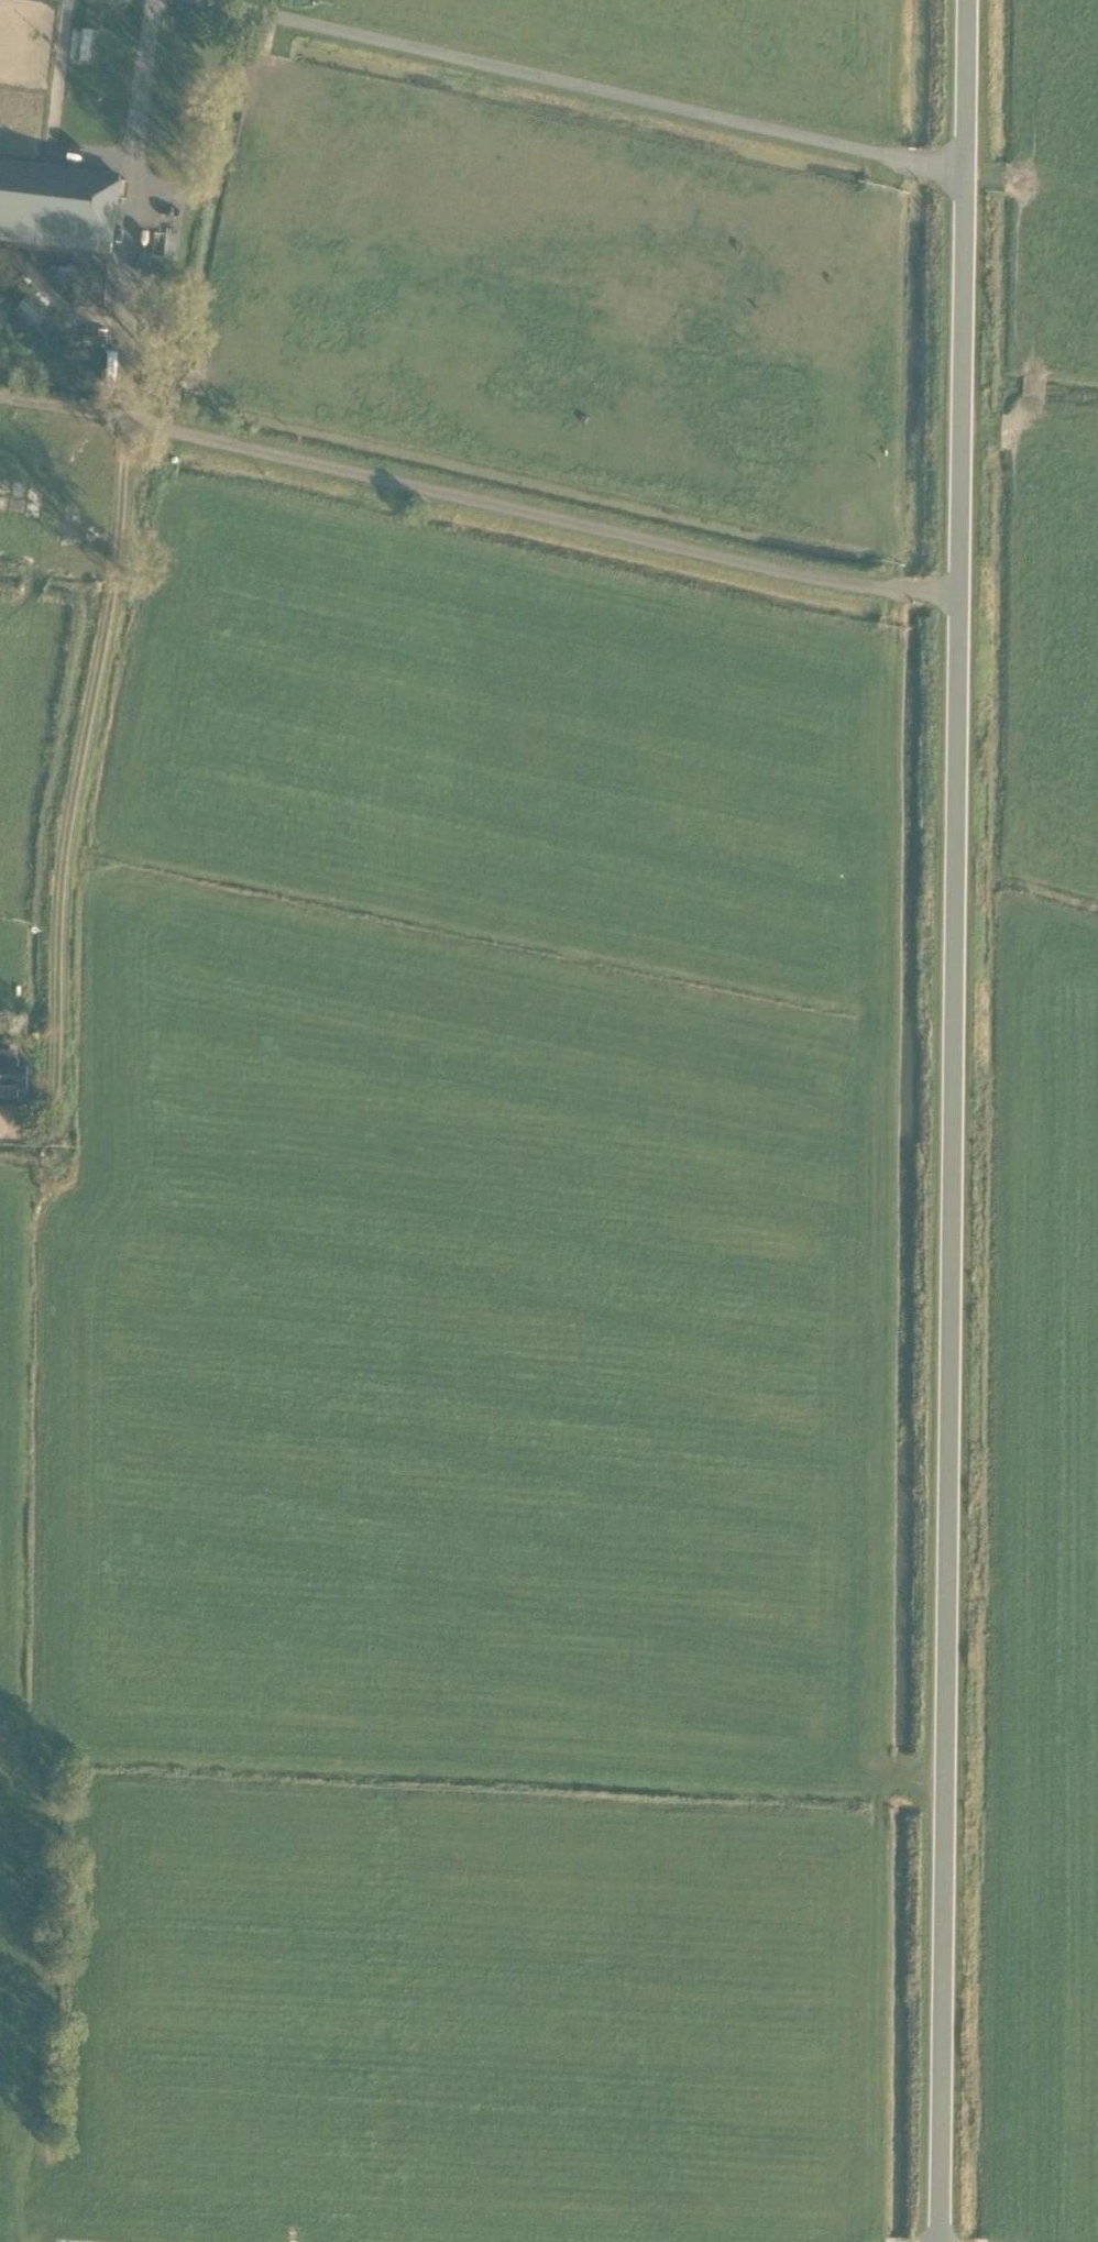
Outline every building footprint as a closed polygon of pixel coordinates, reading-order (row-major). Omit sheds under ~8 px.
[(36,167),(0,163),(0,240),(110,254),(119,178),(36,167)] [(11,320),(10,334),(34,335),(35,321),(11,320)] [(0,1048),(0,1099),(16,1099),(17,1094),(27,1094),(26,1074),(17,1074),(17,1063),(8,1063),(8,1048),(0,1048)]
